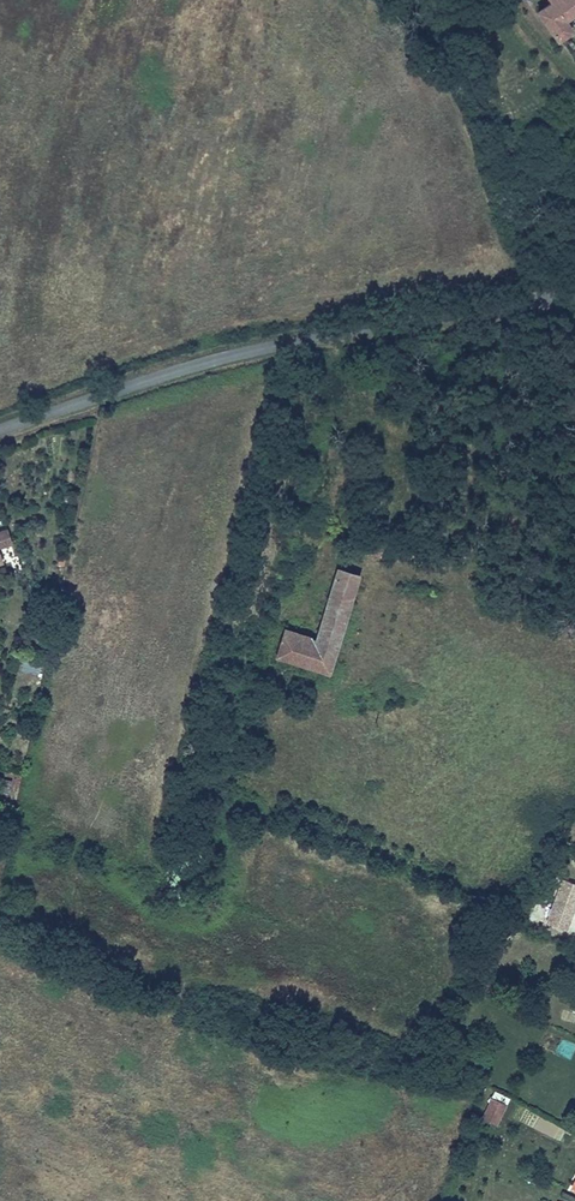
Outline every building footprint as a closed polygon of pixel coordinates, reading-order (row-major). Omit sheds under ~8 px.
[(558,39),(570,30),(563,19),(574,11),(574,0),(554,0),(538,12),(558,39)] [(8,530),(0,533),(0,550),(13,545),(8,530)] [(392,532),(389,541),(401,544),(404,536),(392,532)] [(287,628),(279,656),(329,673),(361,577),(338,571),(335,578),(322,575),(309,622),(301,620),(298,631),(287,628)] [(21,671),(39,673),(41,662),(23,659),(21,671)] [(561,927),(574,932),(574,895),(561,927)] [(504,1103),(491,1097),(483,1114),(496,1121),(504,1103)]
